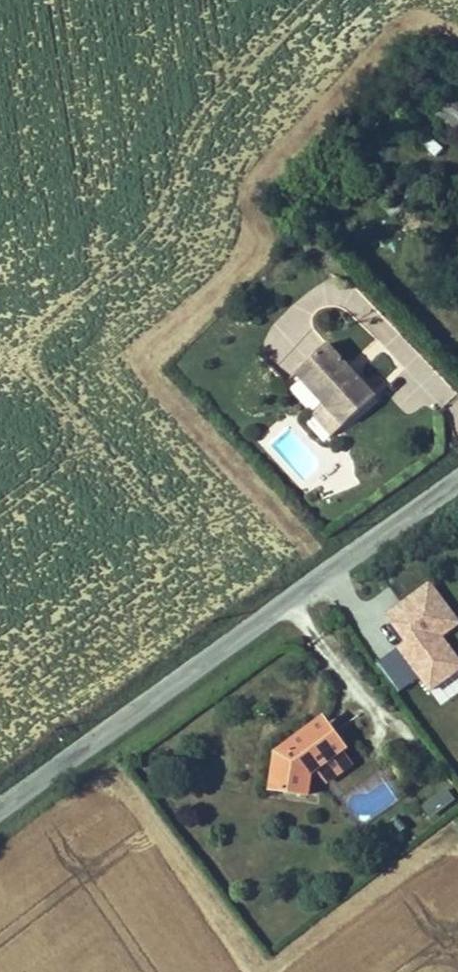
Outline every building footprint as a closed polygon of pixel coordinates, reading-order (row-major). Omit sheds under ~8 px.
[(443,117),(457,138),(457,107),(443,117)] [(369,408),(321,356),(288,386),(318,418),(337,438),(369,408)] [(326,448),(337,438),(318,418),(307,428),(326,448)] [(398,690),(419,676),(429,692),(457,673),(457,655),(445,634),(457,625),(457,618),(434,580),(383,611),(404,643),(378,659),(398,690)] [(307,756),(319,748),(308,733),(298,741),(307,756)] [(298,741),(272,757),(278,764),(267,770),(265,784),(257,782),(253,803),(288,810),(292,788),(329,763),(319,748),(307,756),(298,741)] [(257,782),(265,784),(267,770),(278,764),(272,757),(259,765),(257,782)]
